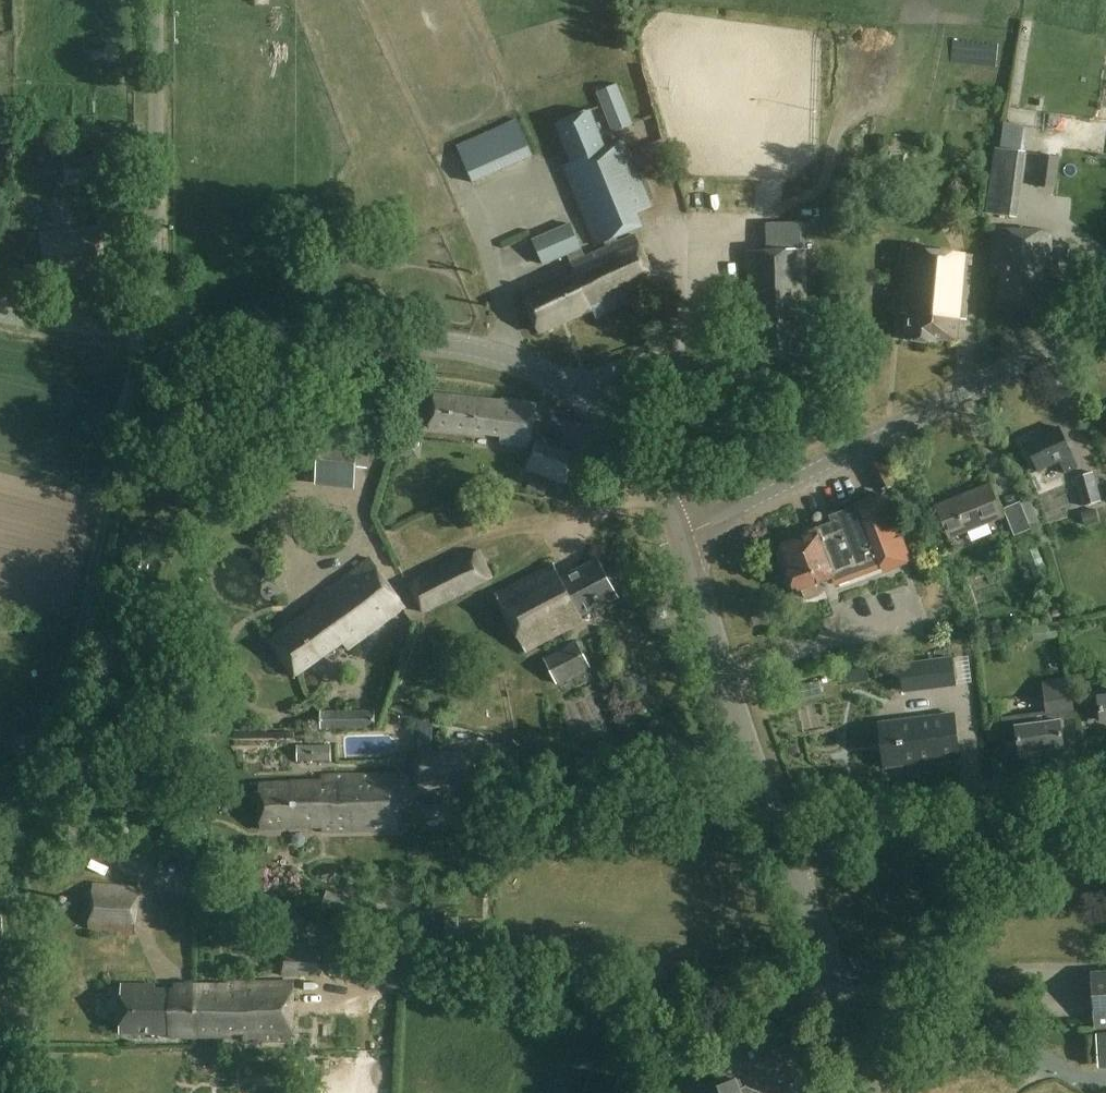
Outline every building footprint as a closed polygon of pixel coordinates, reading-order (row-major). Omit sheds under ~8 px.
[(633,125),(617,84),(597,92),(613,133),(633,125)] [(606,149),(590,110),(556,125),(572,163),(564,167),(597,246),(638,229),(633,215),(650,208),(622,142),(606,149)] [(533,155),(517,119),(457,146),(473,182),(533,155)] [(1027,126),(1003,123),(1000,149),(995,148),(987,214),(1021,218),(1029,151),(1024,151),(1027,126)] [(110,151),(109,137),(91,138),(93,152),(110,151)] [(1066,156),(1042,152),(1037,190),(1061,193),(1066,156)] [(116,156),(63,160),(65,184),(118,180),(116,156)] [(799,250),(798,222),(765,224),(766,251),(746,251),(749,342),(766,341),(766,358),(809,356),(805,249),(799,250)] [(586,258),(570,224),(533,241),(545,265),(567,255),(574,272),(523,295),(540,333),(592,309),(596,318),(660,289),(635,235),(586,258)] [(104,275),(98,229),(43,236),(48,277),(75,274),(76,279),(104,275)] [(1052,231),(996,229),(994,273),(1001,273),(1000,301),(1043,302),(1044,260),(1051,261),(1052,231)] [(967,320),(973,256),(907,249),(901,314),(908,314),(905,341),(937,344),(938,340),(958,341),(960,319),(967,320)] [(502,401),(436,395),(431,428),(502,436),(501,443),(529,447),(536,404),(502,399),(502,401)] [(323,427),(318,480),(358,483),(360,464),(370,465),(372,440),(361,438),(361,430),(323,427)] [(1072,454),(1060,428),(1026,444),(1038,470),(1059,461),(1065,474),(1077,468),(1070,455),(1072,454)] [(1105,459),(1105,438),(1097,437),(1095,458),(1105,459)] [(527,470),(567,484),(578,452),(537,439),(527,470)] [(1102,501),(1094,472),(1075,478),(1083,506),(1102,501)] [(1002,516),(990,486),(937,507),(950,538),(1002,516)] [(915,562),(887,491),(860,501),(862,505),(831,517),(834,523),(816,530),(817,534),(783,546),(793,572),(789,573),(795,589),(798,587),(800,591),(802,590),(805,600),(822,593),(819,584),(833,579),(835,584),(884,566),(887,573),(915,562)] [(1014,534),(1030,528),(1020,503),(1004,509),(1014,534)] [(493,579),(479,550),(409,585),(424,614),(493,579)] [(618,598),(598,559),(560,578),(554,566),(496,595),(525,652),(584,622),(581,617),(618,598)] [(406,608),(371,560),(315,600),(319,606),(270,641),(296,677),(343,643),(348,650),(406,608)] [(591,667),(579,642),(544,659),(557,684),(591,667)] [(937,656),(912,659),(916,685),(941,682),(937,656)] [(1002,715),(1005,743),(1018,741),(1020,753),(1019,753),(1020,759),(1040,757),(1039,750),(1064,747),(1060,721),(1075,719),(1070,679),(1042,682),(1046,710),(1002,715)] [(321,731),(375,729),(375,710),(321,711),(321,731)] [(936,717),(880,724),(886,767),(942,760),(936,717)] [(477,784),(476,751),(414,752),(415,785),(477,784)] [(399,830),(397,774),(322,777),(320,782),(260,784),(262,830),(322,828),(323,833),(399,830)] [(138,886),(90,883),(87,929),(135,933),(138,886)] [(323,976),(323,949),(281,950),(282,977),(323,976)] [(1091,972),(1094,1028),(1105,1027),(1105,971),(1091,972)] [(196,986),(194,1037),(242,1037),(243,1041),(292,1041),(294,983),(229,984),(229,986),(196,986)] [(170,1037),(194,1037),(196,986),(121,985),(120,1034),(170,1034),(170,1037)] [(1097,1031),(1099,1064),(1105,1063),(1105,1031),(1097,1031)] [(744,1088),(740,1090),(735,1079),(700,1092),(746,1092),(744,1088)]
